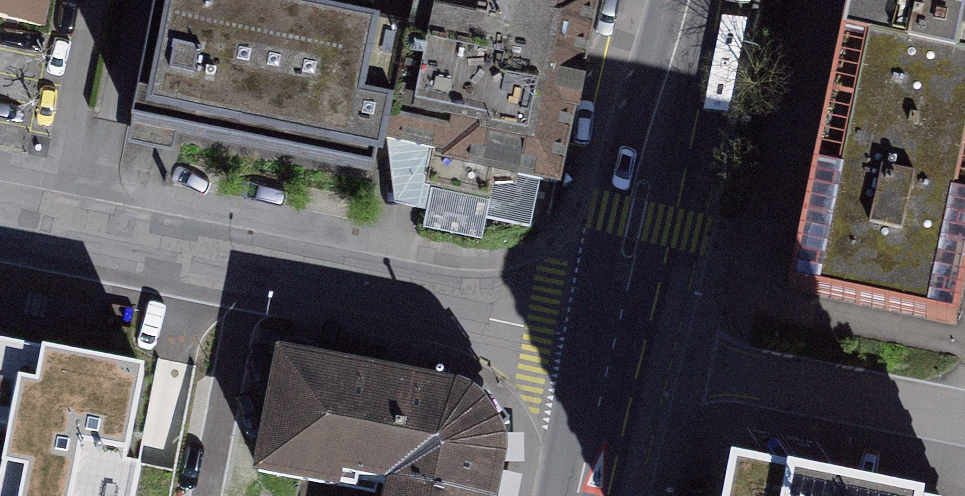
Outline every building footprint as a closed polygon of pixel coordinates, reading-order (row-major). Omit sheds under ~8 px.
[(43,17),(47,0),(0,0),(0,8),(43,17)] [(146,119),(397,167),(400,148),(424,29),(268,0),(168,0),(146,119)] [(556,178),(591,0),(497,0),(495,9),(447,0),(429,0),(424,29),(400,148),(397,167),(397,171),(434,179),(434,197),(490,209),(493,196),(538,206),(550,209),(556,178)] [(845,59),(964,84),(964,0),(857,0),(845,59)] [(964,319),(964,84),(845,59),(819,182),(795,299),(962,334),(964,319)] [(434,179),(388,170),(394,215),(427,221),(434,197),(434,179)] [(434,197),(424,240),(484,253),(489,229),(531,239),(538,206),(493,196),(490,209),(434,197)] [(517,385),(268,337),(249,438),(385,464),(378,495),(496,495),(517,385)] [(732,478),(729,495),(829,495),(732,478)]
